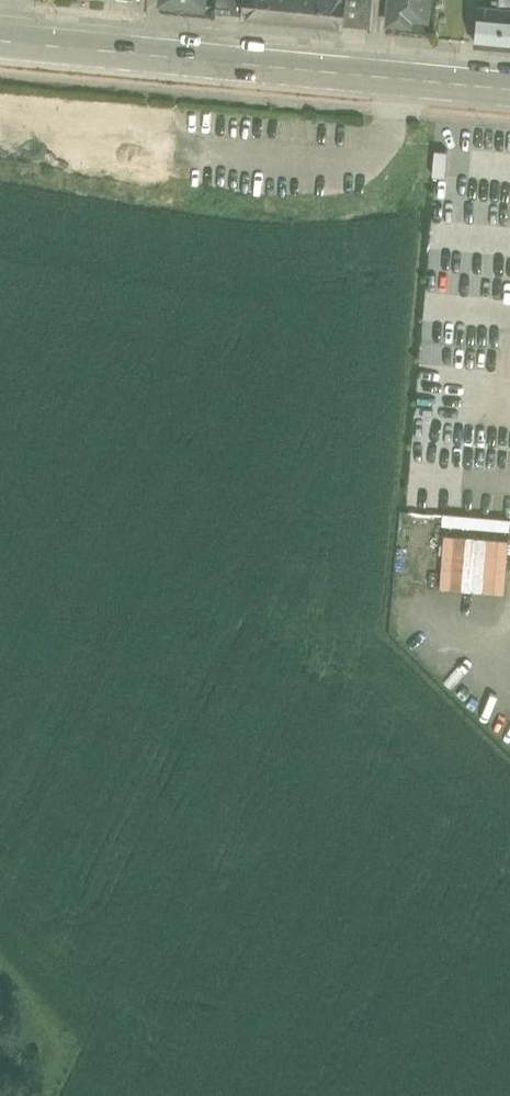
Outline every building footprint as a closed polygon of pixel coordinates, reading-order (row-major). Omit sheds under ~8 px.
[(244,7),(270,10),(271,0),(245,0),(244,7)] [(270,10),(295,12),(296,0),(271,0),(270,10)] [(295,12),(320,15),(321,0),(296,0),(295,12)] [(320,15),(346,17),(347,0),(321,0),(320,15)] [(390,16),(412,18),(413,11),(429,13),(430,0),(391,0),(390,16)] [(482,0),(478,35),(509,38),(509,3),(501,2),(482,0)] [(509,533),(446,528),(441,582),(505,587),(509,533)]
